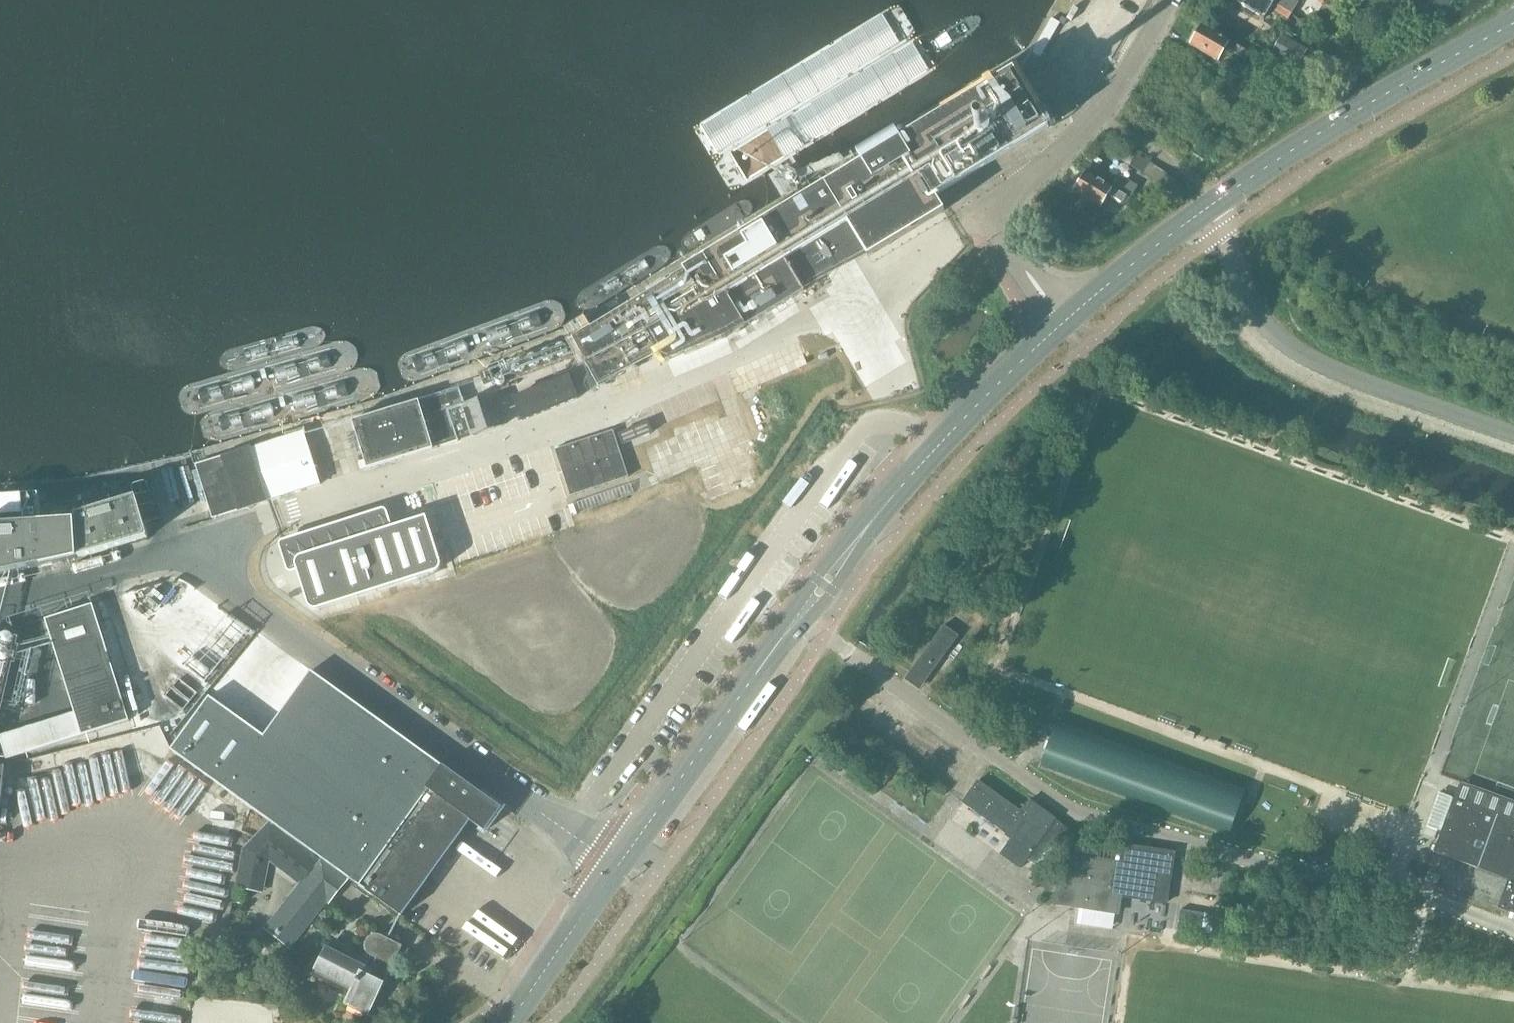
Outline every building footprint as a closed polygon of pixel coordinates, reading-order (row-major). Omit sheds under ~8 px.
[(1270,0),(1235,0),(1264,18),(1271,8),(1288,19),(1292,14),(1270,0)] [(1292,14),(1299,2),(1295,0),(1270,0),(1292,14)] [(1251,53),(1241,47),(1202,25),(1190,45),(1219,62),(1226,48),(1237,54),(1247,60),(1251,53)] [(1271,52),(1298,67),(1309,49),(1281,34),(1271,52)] [(846,247),(836,230),(847,224),(848,224),(868,257),(945,211),(936,196),(1049,127),(1013,69),(824,184),(744,233),(744,232),(743,233),(736,237),(735,238),(684,269),(685,271),(671,279),(672,281),(631,305),(576,339),(588,362),(598,383),(601,381),(608,396),(642,380),(636,366),(661,354),(665,362),(726,337),(744,326),(745,327),(804,291),(786,261),(811,246),(820,262),(846,247)] [(1086,171),(1082,177),(1081,179),(1077,180),(1073,185),(1075,190),(1074,191),(1101,208),(1109,195),(1123,203),(1127,197),(1130,199),(1138,186),(1121,175),(1113,188),(1086,171)] [(562,363),(525,377),(527,383),(564,369),(562,363)] [(513,397),(505,401),(513,420),(522,417),(523,419),(577,397),(568,375),(513,397)] [(493,394),(465,404),(460,388),(421,400),(437,448),(459,441),(459,440),(474,435),(474,436),(504,426),(493,394)] [(421,401),(364,419),(352,423),(366,468),(435,446),(421,401)] [(644,447),(658,482),(688,470),(735,452),(720,417),(644,447)] [(327,429),(322,431),(327,449),(336,477),(347,474),(355,471),(345,440),(341,425),(327,429)] [(302,431),(222,457),(239,510),(320,485),(302,431)] [(558,454),(573,504),(631,486),(614,435),(558,454)] [(239,510),(222,457),(196,465),(213,518),(239,510)] [(74,515),(72,491),(0,496),(0,522),(74,517),(74,515)] [(40,565),(41,566),(79,558),(149,537),(137,496),(74,515),(74,517),(74,521),(0,526),(0,573),(40,565)] [(295,563),(295,564),(295,565),(296,566),(297,571),(307,603),(308,604),(308,605),(309,606),(310,607),(311,608),(312,608),(313,609),(314,609),(315,609),(316,609),(317,609),(318,609),(319,609),(434,571),(435,571),(436,570),(437,570),(438,569),(439,568),(439,567),(440,566),(440,565),(441,564),(441,563),(440,562),(440,560),(426,515),(392,526),(302,555),(301,556),(300,556),(299,557),(298,557),(297,558),(296,559),(296,560),(296,561),(295,563)] [(7,759),(129,720),(93,604),(45,619),(75,712),(22,728),(19,716),(0,722),(0,737),(7,759)] [(945,625),(911,672),(926,683),(960,636),(945,625)] [(4,646),(6,646),(8,647),(10,646),(12,645),(13,644),(14,643),(15,641),(15,639),(15,637),(14,636),(13,635),(12,634),(11,633),(9,632),(7,632),(5,633),(4,633),(3,634),(2,635),(1,636),(1,638),(0,639),(1,640),(1,642),(2,643),(3,645),(4,646)] [(2,662),(4,662),(6,661),(8,660),(9,659),(10,658),(11,656),(11,654),(11,653),(10,651),(9,650),(7,648),(6,648),(4,647),(2,648),(0,648),(0,649),(0,660),(1,661),(2,662)] [(502,808),(311,670),(264,735),(210,696),(171,750),(270,822),(349,878),(401,915),(470,820),(485,831),(502,808)] [(1040,766),(1229,835),(1246,789),(1056,720),(1040,766)] [(1022,811),(979,781),(964,803),(1013,838),(1002,854),(1022,868),(1057,819),(1030,800),(1022,811)] [(1455,797),(1435,851),(1509,879),(1499,907),(1513,913),(1513,819),(1455,797)] [(349,878),(270,822),(244,849),(236,887),(257,891),(264,860),(270,858),(310,885),(278,926),(273,922),(267,929),(291,948),(349,878)] [(1121,862),(1065,853),(1057,905),(1119,914),(1122,895),(1169,902),(1177,850),(1124,842),(1121,862)] [(366,950),(371,954),(366,965),(326,945),(311,975),(351,995),(347,1004),(368,1015),(383,984),(382,984),(391,965),(392,966),(402,946),(381,935),(374,933),(367,936),(364,943),(366,950)]
